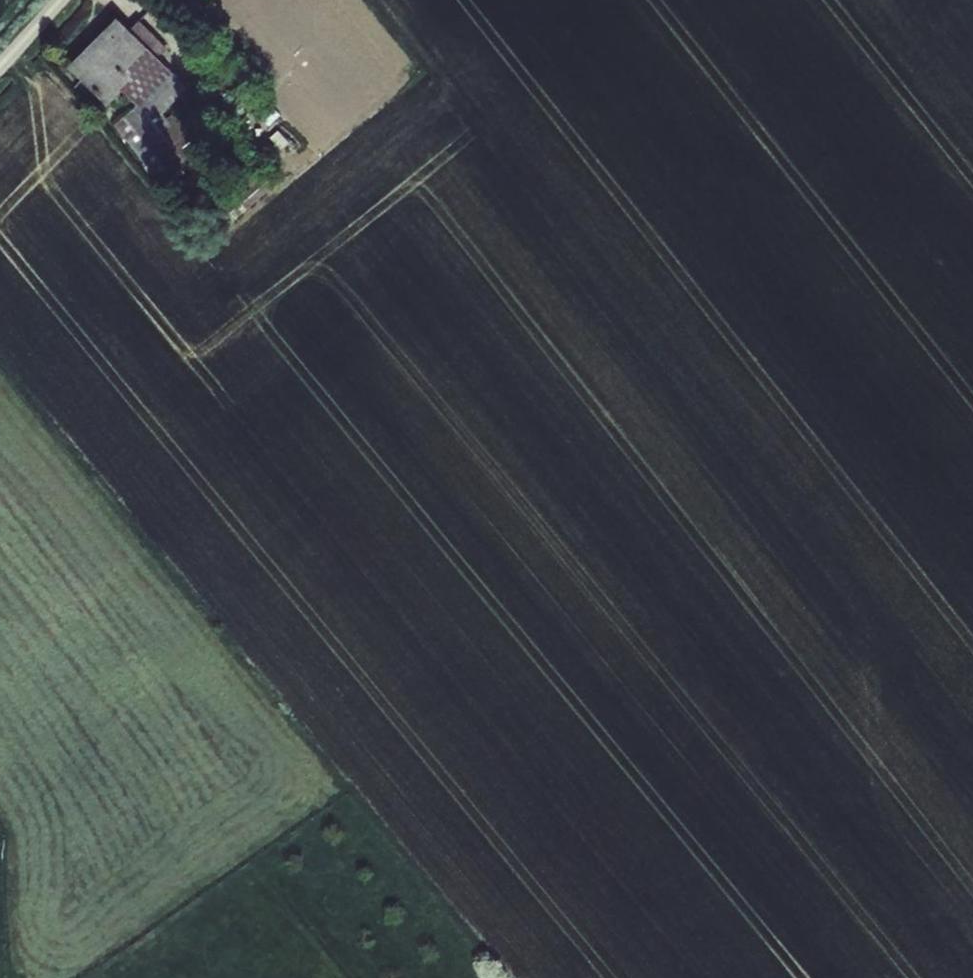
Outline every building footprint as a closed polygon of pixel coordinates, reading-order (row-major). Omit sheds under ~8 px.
[(147,101),(181,67),(143,26),(130,36),(118,20),(88,49),(99,58),(78,78),(108,107),(132,86),(147,101)] [(167,184),(187,166),(137,113),(118,129),(167,184)]
